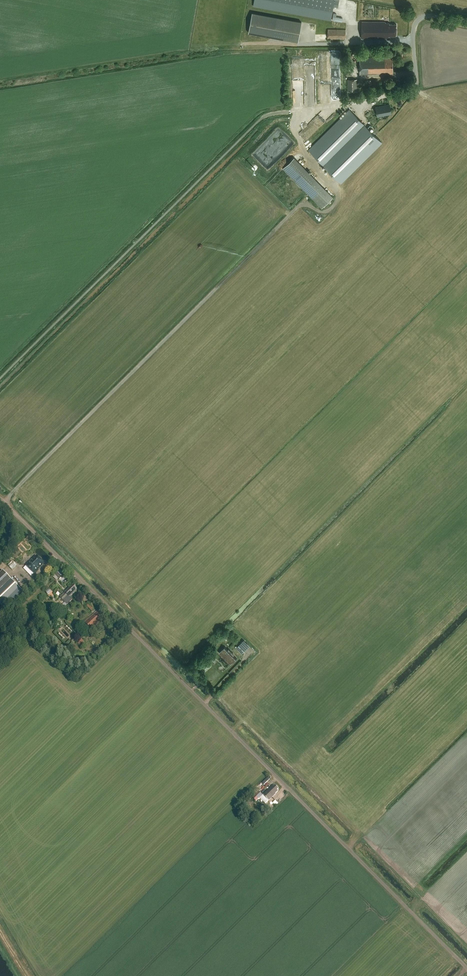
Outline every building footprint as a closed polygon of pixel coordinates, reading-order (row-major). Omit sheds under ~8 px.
[(335,0),(254,0),(253,6),(331,21),(333,7),(338,8),(339,1),(335,0)] [(302,22),(252,13),(248,33),(298,42),(302,22)] [(396,36),(396,25),(389,25),(389,23),(385,23),(385,22),(361,22),(361,39),(389,39),(389,36),(396,36)] [(346,30),(328,29),(328,39),(345,39),(346,30)] [(360,75),(393,74),(393,58),(387,58),(387,57),(360,58),(360,75)] [(355,92),(357,92),(357,80),(348,80),(348,92),(350,92),(350,94),(355,94),(355,92)] [(390,105),(376,108),(378,117),(391,114),(390,105)] [(309,150),(342,184),(382,143),(350,110),(309,150)] [(322,208),(333,197),(294,158),(283,169),(322,208)] [(44,564),(37,556),(33,560),(32,559),(26,565),(34,574),(39,570),(38,569),(44,564)] [(24,592),(3,571),(0,574),(0,604),(6,610),(24,592)] [(60,580),(62,577),(61,576),(63,574),(60,571),(55,575),(60,580)] [(72,600),(70,597),(76,591),(76,590),(76,589),(73,586),(70,588),(60,598),(67,605),(72,600)] [(86,605),(93,612),(97,608),(94,605),(93,606),(89,602),(86,605)] [(100,620),(104,616),(100,612),(98,613),(97,611),(85,623),(91,630),(98,624),(98,623),(101,621),(100,620)] [(76,642),(82,648),(86,644),(81,638),(76,642)] [(244,652),(238,646),(235,648),(241,654),(244,652)] [(225,647),(219,653),(230,665),(237,659),(225,647)] [(277,790),(278,789),(275,786),(274,787),(273,785),(263,795),(260,798),(265,804),(268,801),(275,794),(275,793),(278,791),(277,790)] [(262,796),(257,790),(253,793),(254,794),(251,796),(256,802),(262,796)]
